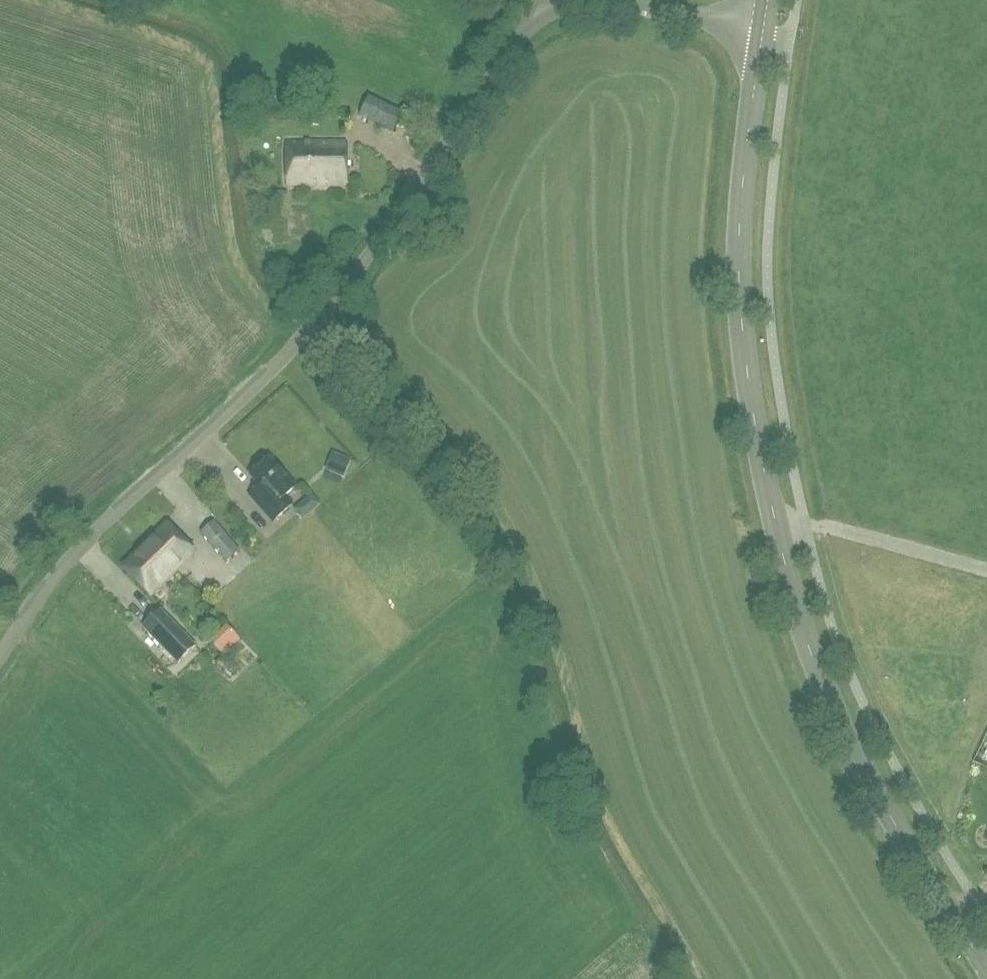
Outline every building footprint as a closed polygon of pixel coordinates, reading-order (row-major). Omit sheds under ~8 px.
[(392,131),(402,111),(368,95),(359,115),(392,131)] [(345,186),(346,142),(286,142),(286,185),(345,186)] [(272,522),(293,503),(285,494),(296,484),(269,454),(247,474),(257,485),(247,494),(272,522)] [(301,506),(307,516),(322,506),(315,497),(301,506)] [(226,562),(239,551),(214,522),(201,534),(226,562)] [(154,549),(175,571),(194,553),(166,524),(144,546),(150,553),(154,549)] [(151,595),(175,571),(154,549),(150,553),(144,546),(123,567),(151,595)] [(177,663),(195,645),(159,609),(141,626),(177,663)] [(225,657),(232,674),(249,666),(243,650),(225,657)]
